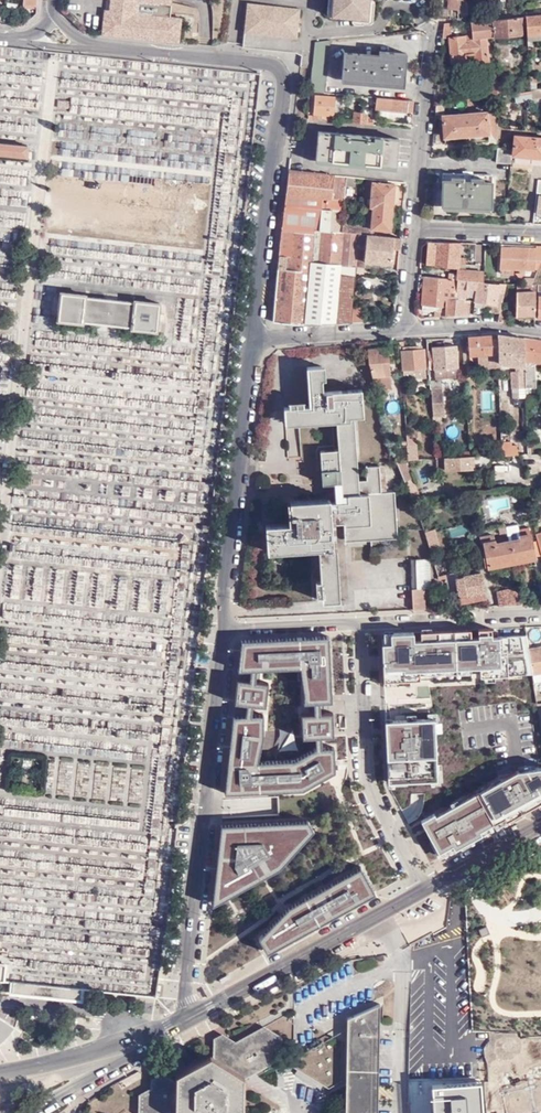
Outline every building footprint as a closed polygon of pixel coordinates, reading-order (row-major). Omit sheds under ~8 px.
[(106,35),(175,42),(178,43),(180,17),(168,16),(170,0),(109,0),(108,10),(106,35)] [(333,12),(352,13),(352,18),(367,19),(369,0),(334,0),(333,12)] [(447,10),(457,10),(456,0),(447,0),(447,10)] [(299,11),(248,4),(242,47),(294,53),(299,11)] [(526,16),(526,21),(527,39),(540,38),(540,14),(526,16)] [(526,21),(526,16),(493,19),(494,36),(525,33),(524,22),(526,21)] [(450,36),(449,37),(451,64),(465,62),(465,53),(475,53),(476,61),(488,60),(486,36),(494,36),(493,19),(472,20),(473,34),(450,36)] [(444,23),(441,37),(449,37),(450,36),(449,22),(444,23)] [(314,42),(308,91),(323,92),(329,40),(314,42)] [(377,59),(343,56),(341,77),(403,82),(406,53),(378,51),(377,59)] [(487,73),(487,81),(494,80),(497,80),(496,77),(496,72),(487,73)] [(482,81),(483,96),(491,95),(498,94),(497,80),(494,80),(487,81),(482,81)] [(524,98),(522,90),(513,91),(514,100),(524,99),(524,98)] [(312,113),(312,119),(328,120),(328,115),(330,115),(332,96),(313,95),(311,113),(312,113)] [(339,97),(332,96),(330,115),(337,115),(339,97)] [(412,101),(375,97),(374,110),(411,113),(412,101)] [(435,103),(434,113),(442,113),(442,102),(435,103)] [(353,111),(352,122),(375,124),(375,121),(372,121),(372,118),(368,118),(368,115),(365,115),(363,112),(353,111)] [(494,113),(442,116),(444,136),(487,134),(487,140),(496,139),(494,113)] [(395,166),(398,138),(317,131),(315,158),(395,166)] [(515,136),(513,153),(540,157),(540,139),(515,136)] [(26,156),(27,145),(0,142),(0,154),(26,156)] [(496,162),(510,163),(512,146),(498,147),(496,162)] [(291,224),(313,226),(317,226),(320,226),(320,224),(339,225),(340,223),(342,204),(344,185),(344,177),(300,173),(300,172),(288,171),(277,268),(287,268),(291,224)] [(463,173),(442,173),(441,204),(491,206),(491,175),(470,174),(470,171),(463,171),(463,173)] [(354,178),(344,177),(344,185),(353,186),(354,178)] [(369,206),(391,208),(393,184),(371,182),(370,196),(369,206)] [(340,223),(339,225),(339,232),(357,234),(364,234),(364,232),(370,233),(369,228),(389,230),(391,208),(369,206),(364,206),(362,225),(340,223)] [(320,226),(317,226),(313,226),(291,224),(287,268),(277,268),(271,321),(304,325),(349,323),(351,307),(354,266),(356,248),(357,234),(339,232),(339,225),(320,224),(320,226)] [(391,263),(393,247),(398,248),(399,244),(400,235),(370,233),(364,232),(364,234),(357,234),(356,248),(354,266),(363,267),(364,260),(391,263)] [(458,242),(426,241),(425,264),(455,266),(456,262),(464,263),(464,256),(458,256),(458,242)] [(535,246),(535,249),(502,248),(501,268),(533,269),(533,262),(540,262),(540,259),(540,246),(535,246)] [(449,273),(449,277),(456,278),(482,280),(482,269),(455,268),(455,273),(449,273)] [(433,309),(432,317),(439,316),(441,287),(442,277),(423,276),(422,285),(419,284),(418,287),(422,287),(420,309),(433,309)] [(442,277),(441,287),(445,287),(444,290),(455,291),(456,278),(449,277),(442,277)] [(456,278),(455,291),(473,293),(472,302),(492,304),(492,313),(499,312),(499,308),(504,283),(482,280),(456,278)] [(514,316),(534,316),(535,284),(531,284),(523,283),(514,283),(514,316)] [(86,293),(60,290),(57,318),(83,321),(83,319),(131,325),(131,327),(156,329),(160,301),(135,298),(134,300),(86,295),(86,293)] [(446,294),(445,316),(453,315),(455,296),(455,294),(446,294)] [(455,296),(453,315),(466,315),(468,300),(463,300),(463,296),(455,296)] [(492,304),(472,302),(472,314),(492,313),(492,304)] [(351,307),(349,323),(361,321),(362,306),(351,307)] [(499,308),(499,312),(497,322),(504,323),(507,310),(499,308)] [(498,367),(497,339),(490,339),(490,335),(467,337),(468,355),(476,355),(477,368),(498,367)] [(524,374),(522,338),(511,336),(496,335),(497,339),(498,367),(498,370),(500,371),(501,363),(518,365),(518,373),(524,374)] [(522,338),(524,374),(524,387),(535,386),(535,364),(536,363),(536,362),(539,362),(539,363),(540,363),(540,341),(522,338)] [(375,351),(375,343),(365,344),(366,357),(367,363),(371,363),(371,368),(369,368),(373,385),(389,384),(388,367),(387,367),(386,367),(385,367),(384,367),(384,362),(388,362),(387,348),(378,348),(378,350),(376,351),(375,351)] [(431,351),(425,351),(427,369),(433,369),(434,378),(456,376),(455,368),(457,368),(455,346),(430,347),(431,351)] [(401,350),(403,378),(425,376),(423,348),(401,350)] [(500,371),(518,373),(518,365),(501,363),(500,371)] [(336,475),(337,483),(337,496),(343,496),(343,503),(331,503),(330,499),(289,501),(289,523),(266,524),(267,547),(318,545),(318,581),(313,581),(313,596),(319,596),(319,600),(333,600),(331,522),(349,522),(349,534),(396,532),(395,494),(382,494),(381,469),(368,470),(368,482),(356,482),(354,415),(366,414),(366,392),(327,393),(326,367),(312,367),(313,406),(308,406),(308,402),(294,402),(294,407),(288,407),(289,421),(334,419),(335,452),(322,451),(323,471),(326,471),(326,475),(336,475)] [(430,388),(432,416),(444,415),(442,387),(430,388)] [(494,410),(492,390),(480,391),(482,410),(494,410)] [(407,459),(416,459),(415,444),(406,444),(407,459)] [(510,448),(500,447),(500,456),(510,456),(510,448)] [(446,470),(474,469),(473,457),(471,457),(446,458),(445,458),(445,459),(437,460),(437,466),(445,466),(446,470)] [(474,457),(474,467),(489,467),(488,457),(474,457)] [(404,460),(394,460),(410,500),(419,499),(404,460)] [(425,465),(414,467),(417,481),(428,479),(425,465)] [(323,484),(337,483),(336,475),(326,475),(326,471),(323,471),(323,484)] [(509,526),(497,528),(498,536),(511,534),(509,526)] [(484,567),(534,558),(530,542),(528,529),(517,531),(519,541),(494,546),(491,530),(480,532),(484,552),(482,553),(484,567)] [(429,533),(423,535),(431,555),(436,554),(429,533)] [(534,558),(540,557),(537,541),(530,542),(534,558)] [(434,566),(437,575),(439,574),(445,573),(443,564),(434,566)] [(460,602),(484,598),(480,573),(463,576),(461,570),(445,573),(449,592),(457,591),(460,602)] [(437,575),(432,576),(435,584),(442,583),(439,574),(437,575)] [(494,591),(497,606),(521,605),(518,588),(507,589),(494,591)] [(410,589),(411,609),(419,609),(423,609),(423,589),(410,589)] [(504,657),(502,624),(386,629),(386,661),(504,657)] [(240,690),(237,710),(230,782),(279,780),(304,779),(345,755),(346,741),(344,629),(247,635),(245,659),(240,690)] [(526,649),(530,673),(540,672),(540,647),(526,649)] [(540,681),(540,672),(530,673),(531,682),(540,681)] [(404,687),(401,697),(414,700),(417,691),(404,687)] [(394,720),(384,721),(386,783),(436,780),(433,718),(404,720),(403,715),(399,715),(399,724),(394,724),(394,720)] [(74,764),(74,757),(58,757),(58,794),(73,794),(73,782),(87,782),(88,764),(74,764)] [(107,766),(95,767),(97,792),(109,791),(107,766)] [(540,802),(540,768),(514,772),(498,781),(421,823),(440,858),(540,802)] [(281,822),(219,825),(211,905),(279,868),(312,830),(307,821),(281,822)] [(375,894),(360,867),(287,907),(258,938),(266,953),(365,899),(363,897),(369,895),(370,897),(375,894)] [(81,1000),(82,991),(74,990),(13,984),(12,993),(18,994),(81,1000)] [(349,1025),(349,1078),(348,1112),(377,1112),(379,1009),(380,1008),(380,1004),(347,1018),(348,1024),(349,1024),(349,1025)] [(5,1039),(15,1028),(0,1018),(0,1044),(5,1039)] [(150,1086),(137,1093),(138,1112),(170,1112),(174,1111),(174,1112),(242,1112),(242,1078),(280,1058),(281,1037),(262,1025),(234,1040),(235,1047),(175,1079),(174,1080),(165,1084),(160,1081),(150,1086)] [(349,1078),(349,1025),(284,1061),(288,1064),(294,1060),(302,1064),(298,1070),(329,1089),(349,1078)] [(235,1047),(234,1040),(220,1032),(213,1037),(213,1057),(210,1055),(175,1074),(175,1079),(235,1047)] [(487,1038),(491,1112),(527,1112),(523,1037),(487,1038)] [(294,1060),(288,1064),(298,1070),(302,1064),(294,1060)] [(150,1077),(150,1086),(160,1081),(165,1084),(174,1080),(162,1071),(150,1077)] [(480,1081),(432,1085),(434,1112),(483,1112),(480,1081)] [(424,1094),(416,1094),(415,1112),(423,1112),(424,1094)]
